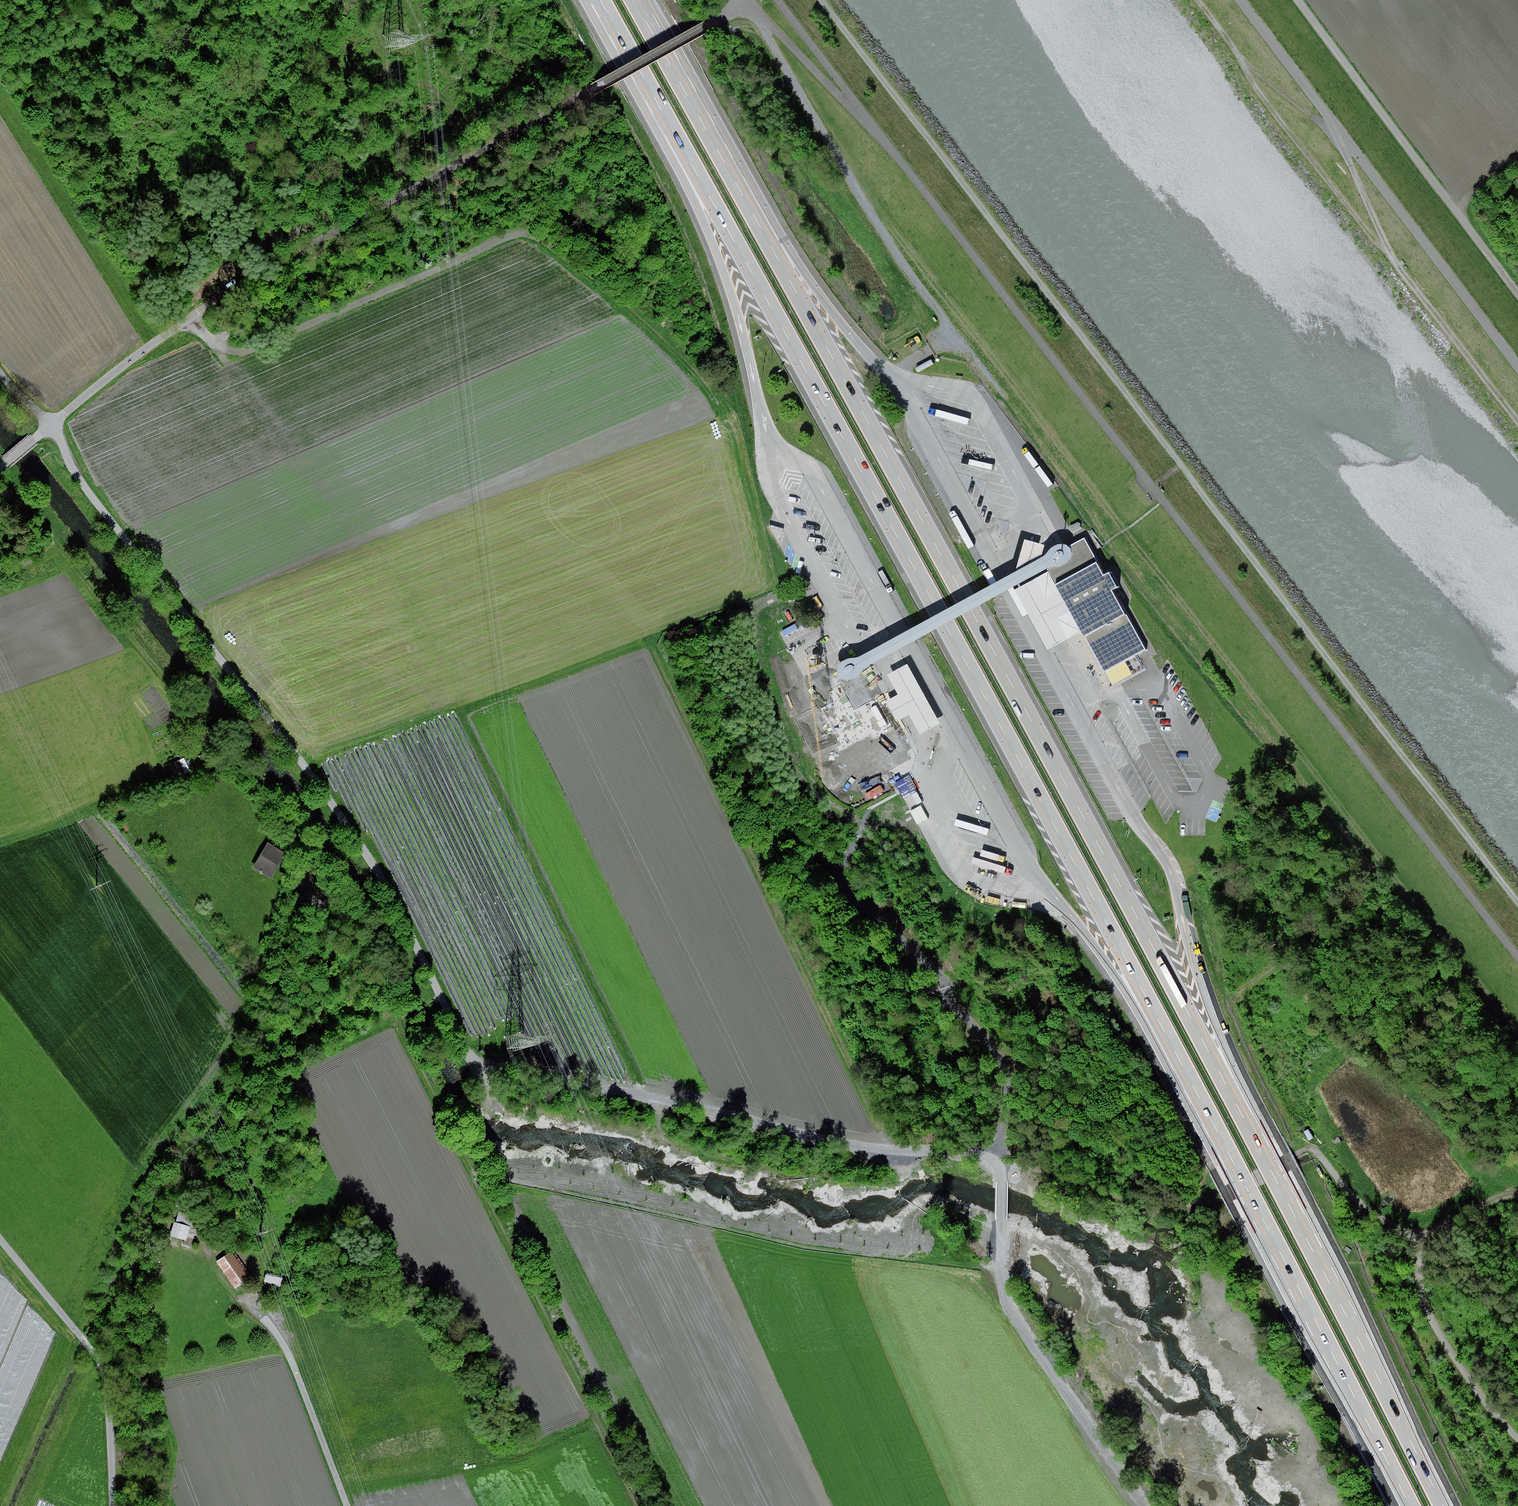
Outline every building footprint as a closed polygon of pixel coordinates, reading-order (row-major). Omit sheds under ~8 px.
[(1078,522),(1069,527),(1072,533),(1081,528),(1078,522)] [(1019,539),(1011,568),(1031,574),(1040,545),(1019,539)] [(1099,560),(1056,584),(1081,632),(1102,671),(1148,646),(1115,590),(1120,587),(1111,571),(1107,573),(1099,560)] [(1048,650),(1081,632),(1056,584),(1050,571),(1015,590),(1048,650)] [(898,694),(880,704),(891,725),(910,715),(920,734),(941,723),(908,664),(888,675),(898,694)] [(810,682),(825,675),(822,668),(807,674),(810,682)] [(185,755),(170,762),(176,775),(191,767),(185,755)] [(874,794),(885,789),(880,779),(869,784),(874,794)] [(278,855),(260,846),(248,868),(267,877),(278,855)] [(186,1238),(190,1224),(175,1220),(171,1233),(186,1238)] [(230,1251),(213,1262),(231,1289),(248,1278),(230,1251)]
